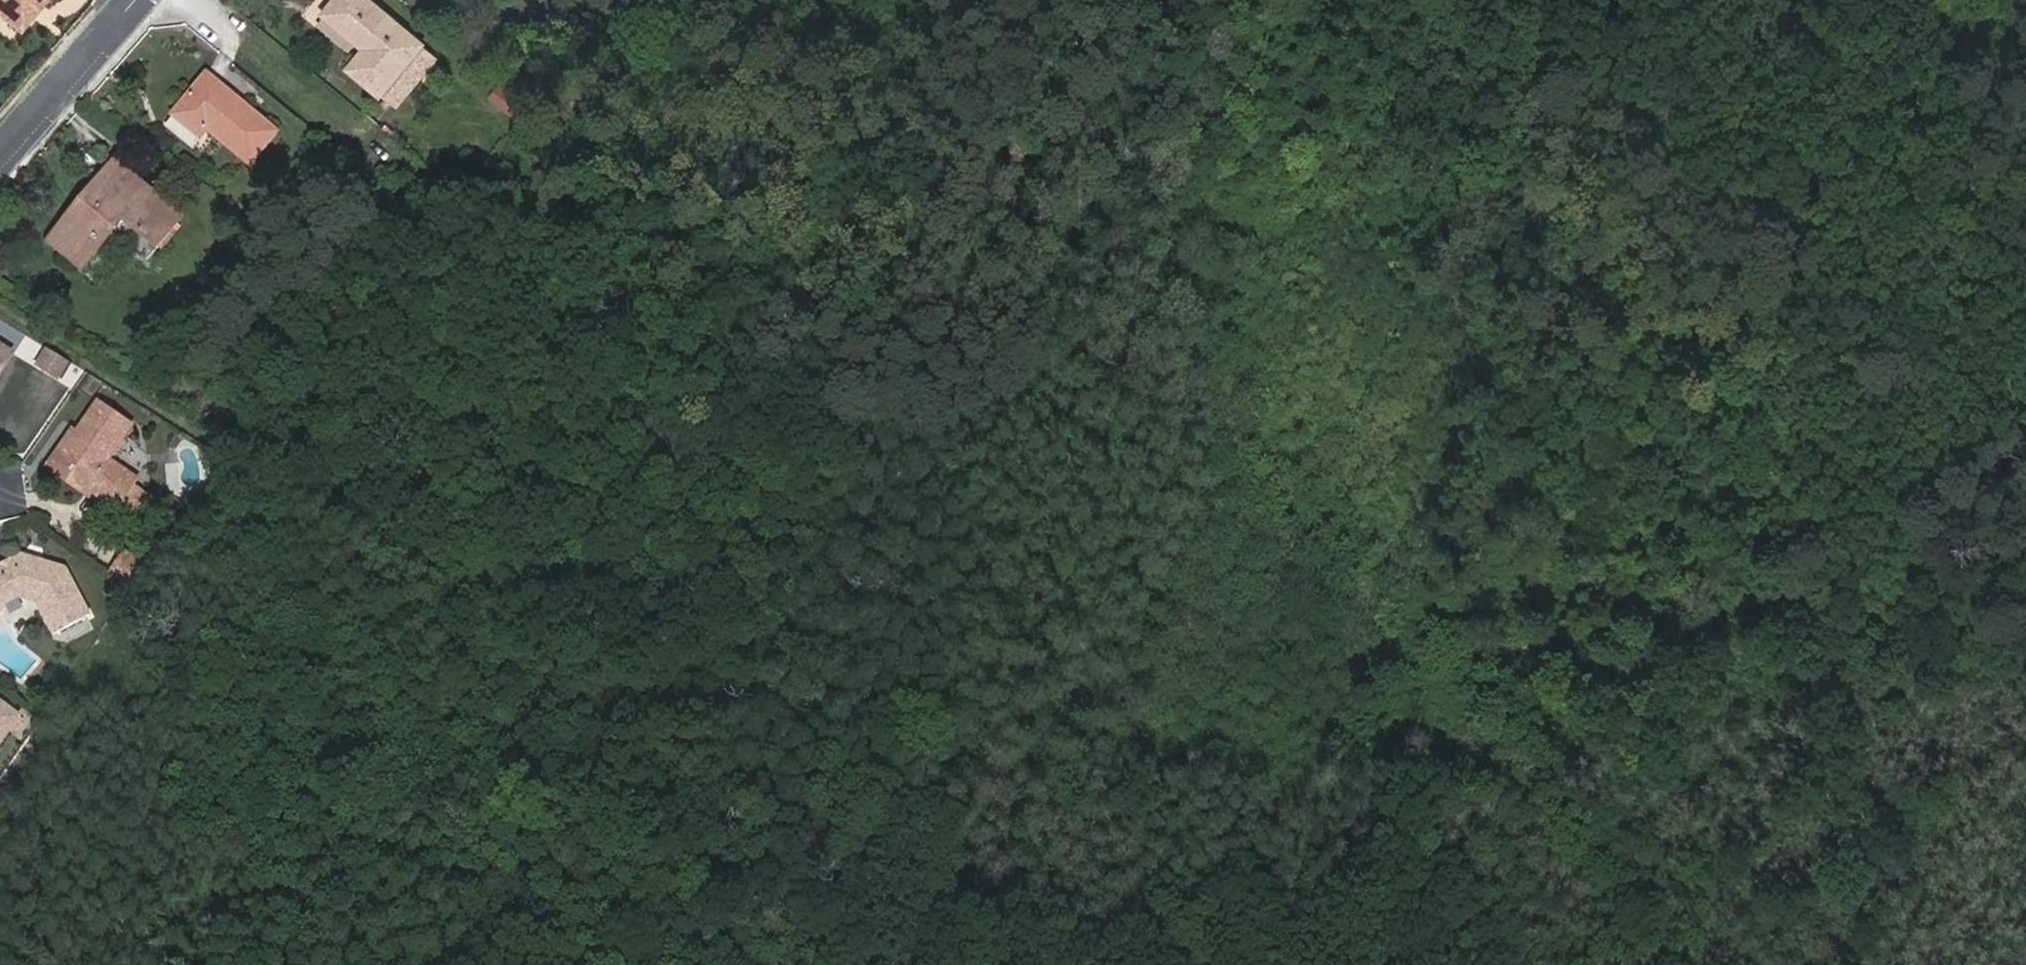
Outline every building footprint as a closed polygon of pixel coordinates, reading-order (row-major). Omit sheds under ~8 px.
[(19,30),(44,0),(0,0),(0,14),(19,30)] [(381,96),(424,45),(371,0),(334,0),(323,14),(364,49),(348,69),(381,96)] [(440,58),(424,45),(381,96),(398,109),(440,58)] [(254,159),(277,132),(208,74),(173,116),(199,138),(212,123),(254,159)] [(512,117),(524,104),(501,85),(489,98),(512,117)] [(124,219),(158,247),(184,217),(116,161),(49,242),(83,270),(124,219)] [(13,352),(0,344),(0,373),(13,352)] [(48,350),(39,364),(59,376),(68,362),(48,350)] [(58,461),(94,485),(91,488),(119,507),(123,501),(124,499),(135,484),(138,479),(110,460),(133,426),(99,402),(58,461)] [(150,494),(135,484),(124,499),(123,501),(138,511),(150,494)] [(125,552),(110,573),(136,591),(150,570),(125,552)] [(54,633),(91,613),(66,568),(22,554),(0,566),(0,614),(3,612),(7,604),(22,598),(38,602),(54,633)] [(0,701),(0,744),(21,715),(0,701)]
